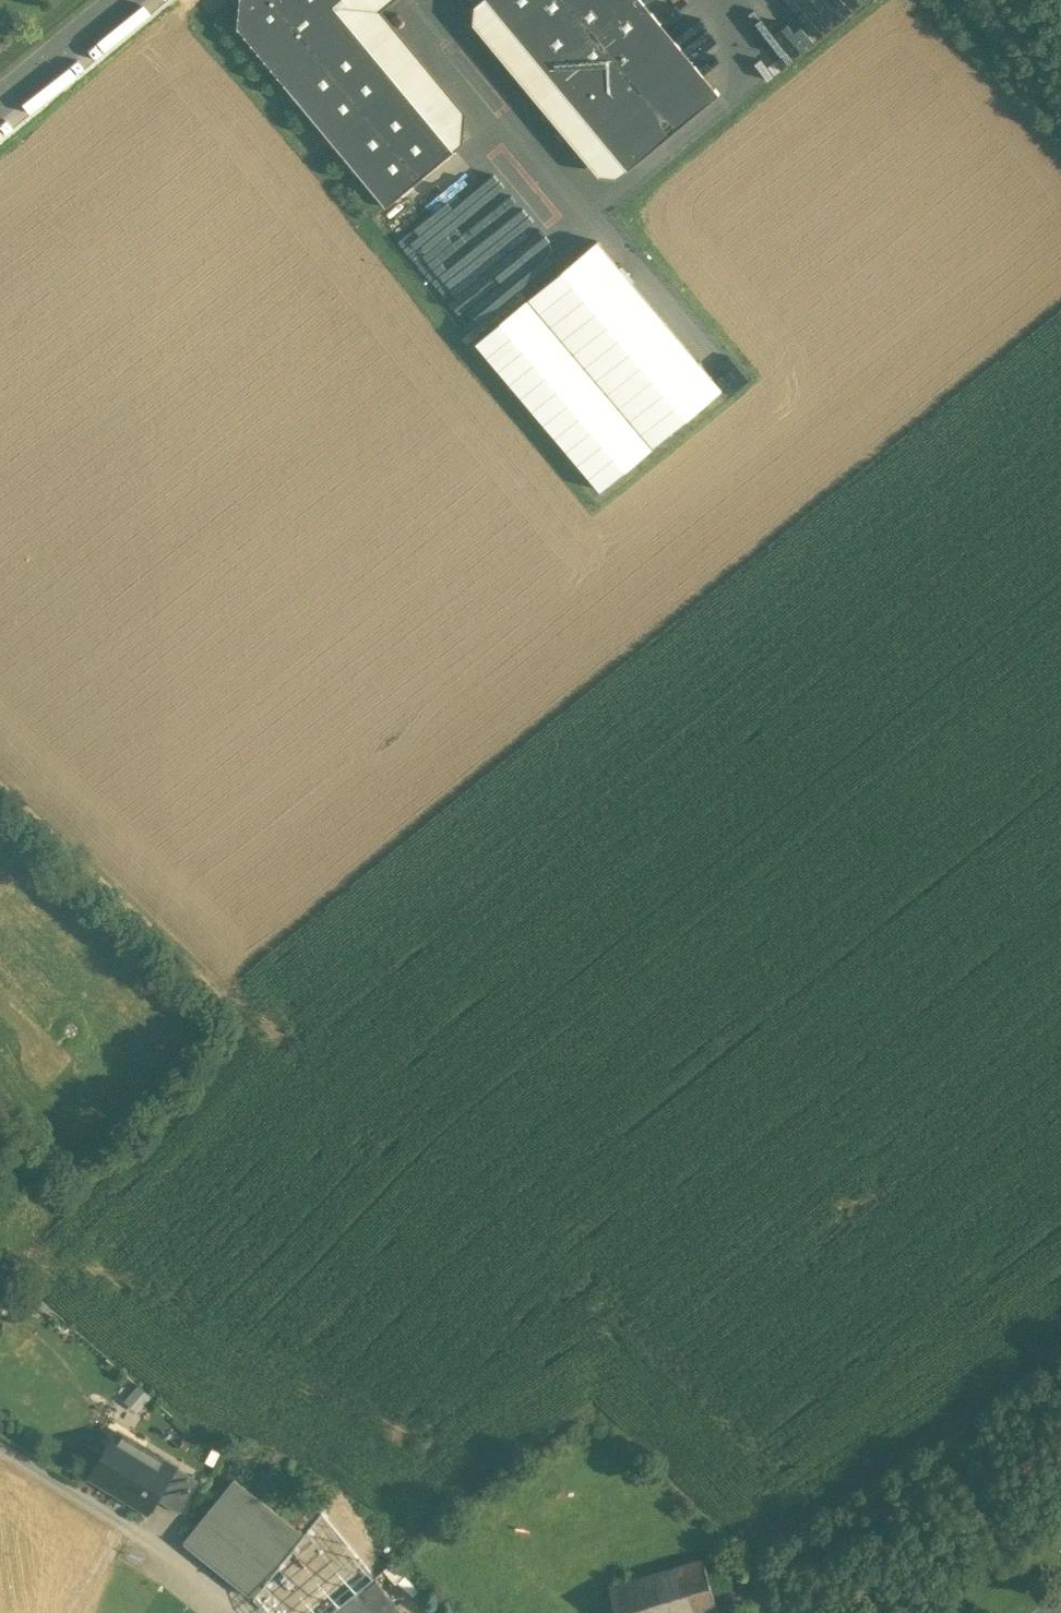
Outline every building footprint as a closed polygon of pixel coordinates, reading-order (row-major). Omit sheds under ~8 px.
[(335,3),(339,0),(241,0),(239,25),(293,91),(293,96),(299,97),(313,115),(313,121),(319,122),(333,139),(333,145),(339,146),(353,163),(353,169),(359,170),(373,188),(373,193),(379,194),(388,205),(455,149),(335,3)] [(455,149),(465,141),(468,110),(384,8),(393,0),(339,0),(335,3),(455,149)] [(490,0),(481,0),(477,3),(475,22),(602,174),(620,176),(629,168),(490,0)] [(644,0),(490,0),(629,168),(721,92),(644,0)] [(864,0),(731,0),(777,63),(864,0)] [(723,387),(599,239),(478,341),(602,489),(723,387)] [(132,1389),(140,1396),(147,1388),(138,1381),(132,1389)] [(178,1465),(118,1430),(91,1476),(151,1511),(159,1498),(178,1466),(178,1465)] [(199,1478),(178,1466),(159,1498),(180,1511),(199,1478)] [(304,1533),(235,1478),(185,1540),(254,1595),(304,1533)] [(322,1515),(304,1533),(254,1595),(268,1605),(275,1612),(334,1612),(360,1592),(376,1579),(322,1515)] [(609,1584),(617,1612),(692,1612),(698,1611),(717,1606),(712,1588),(703,1556),(609,1584)] [(385,1574),(394,1583),(405,1571),(396,1561),(385,1574)] [(378,1578),(376,1579),(360,1592),(378,1612),(406,1612),(378,1578)] [(335,1612),(378,1612),(360,1592),(335,1612)]
